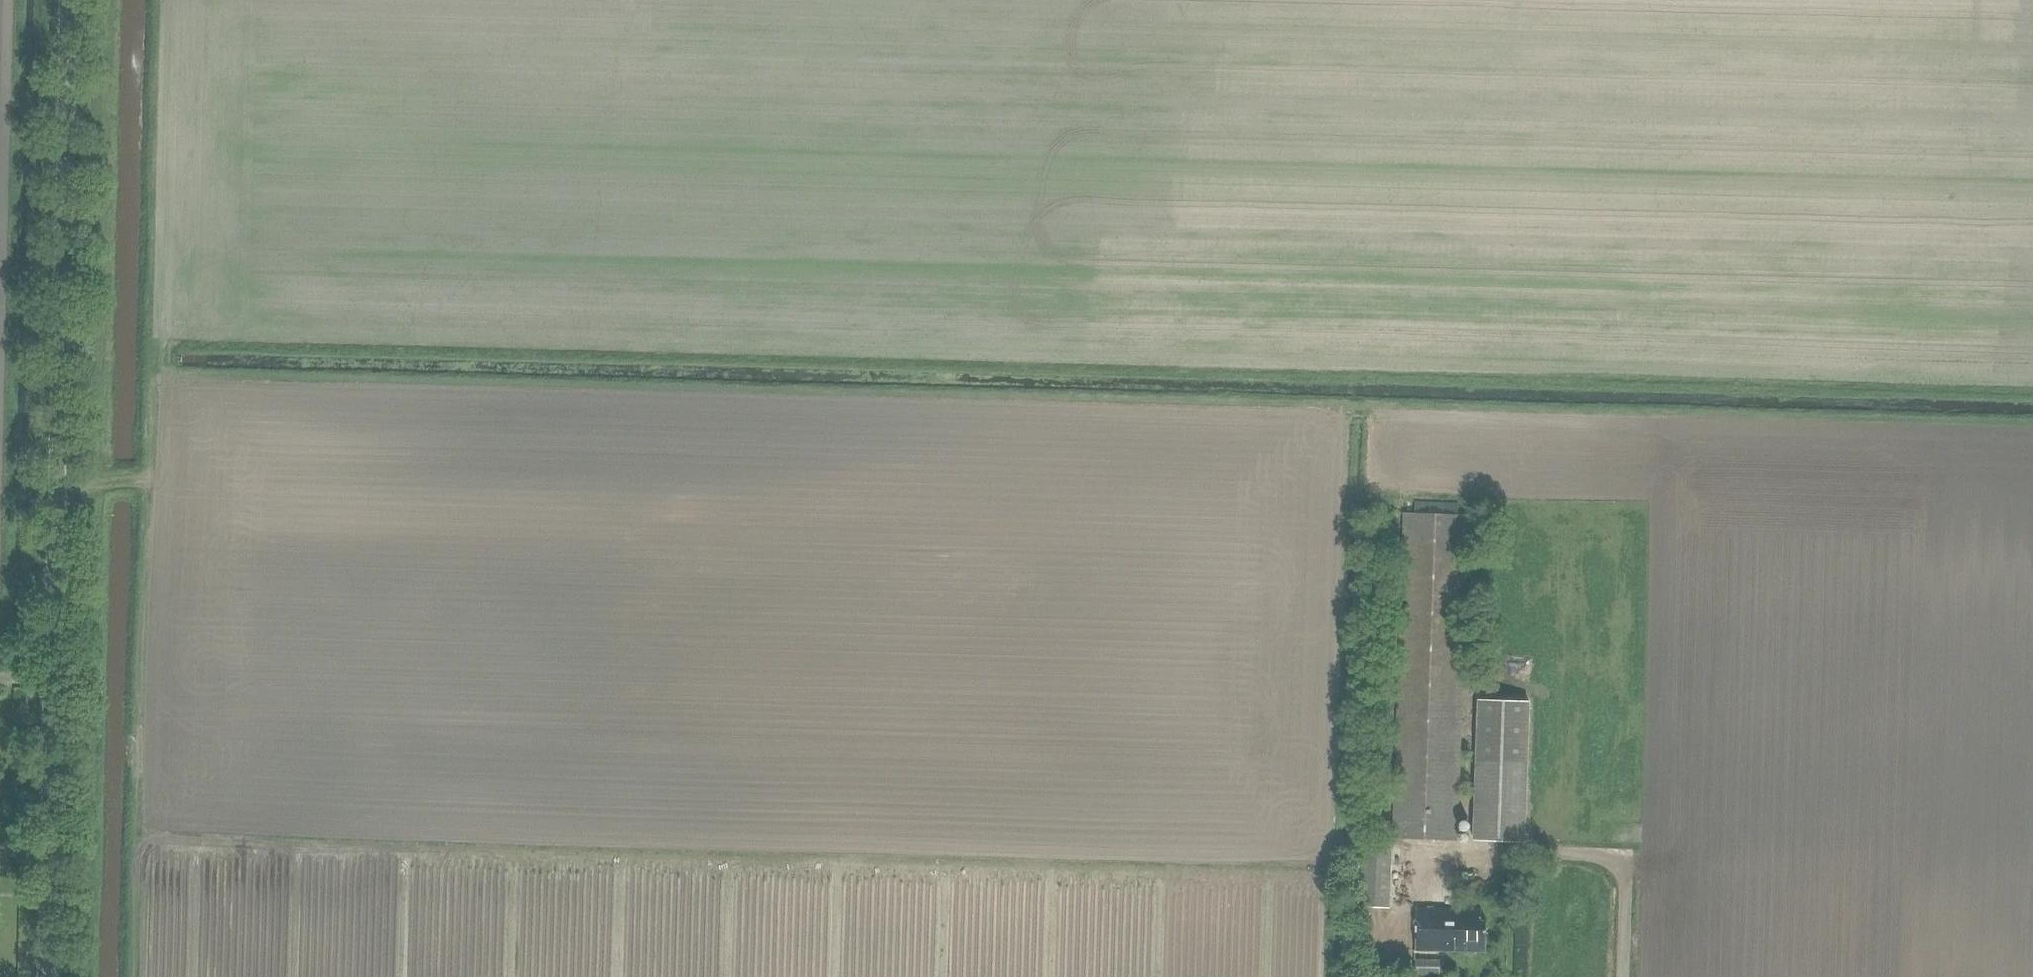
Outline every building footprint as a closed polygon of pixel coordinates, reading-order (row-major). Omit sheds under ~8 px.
[(1458,515),(1459,503),(1416,502),(1416,514),(1406,513),(1395,838),(1458,841),(1469,515),(1458,515)] [(1472,841),(1526,843),(1530,703),(1475,701),(1472,841)] [(1349,906),(1390,908),(1392,848),(1364,847),(1363,863),(1349,863),(1348,888),(1350,888),(1349,906)] [(1481,940),(1487,940),(1488,922),(1481,921),(1482,911),(1417,908),(1415,949),(1480,951),(1481,940)] [(1442,974),(1442,960),(1418,959),(1418,974),(1442,974)]
